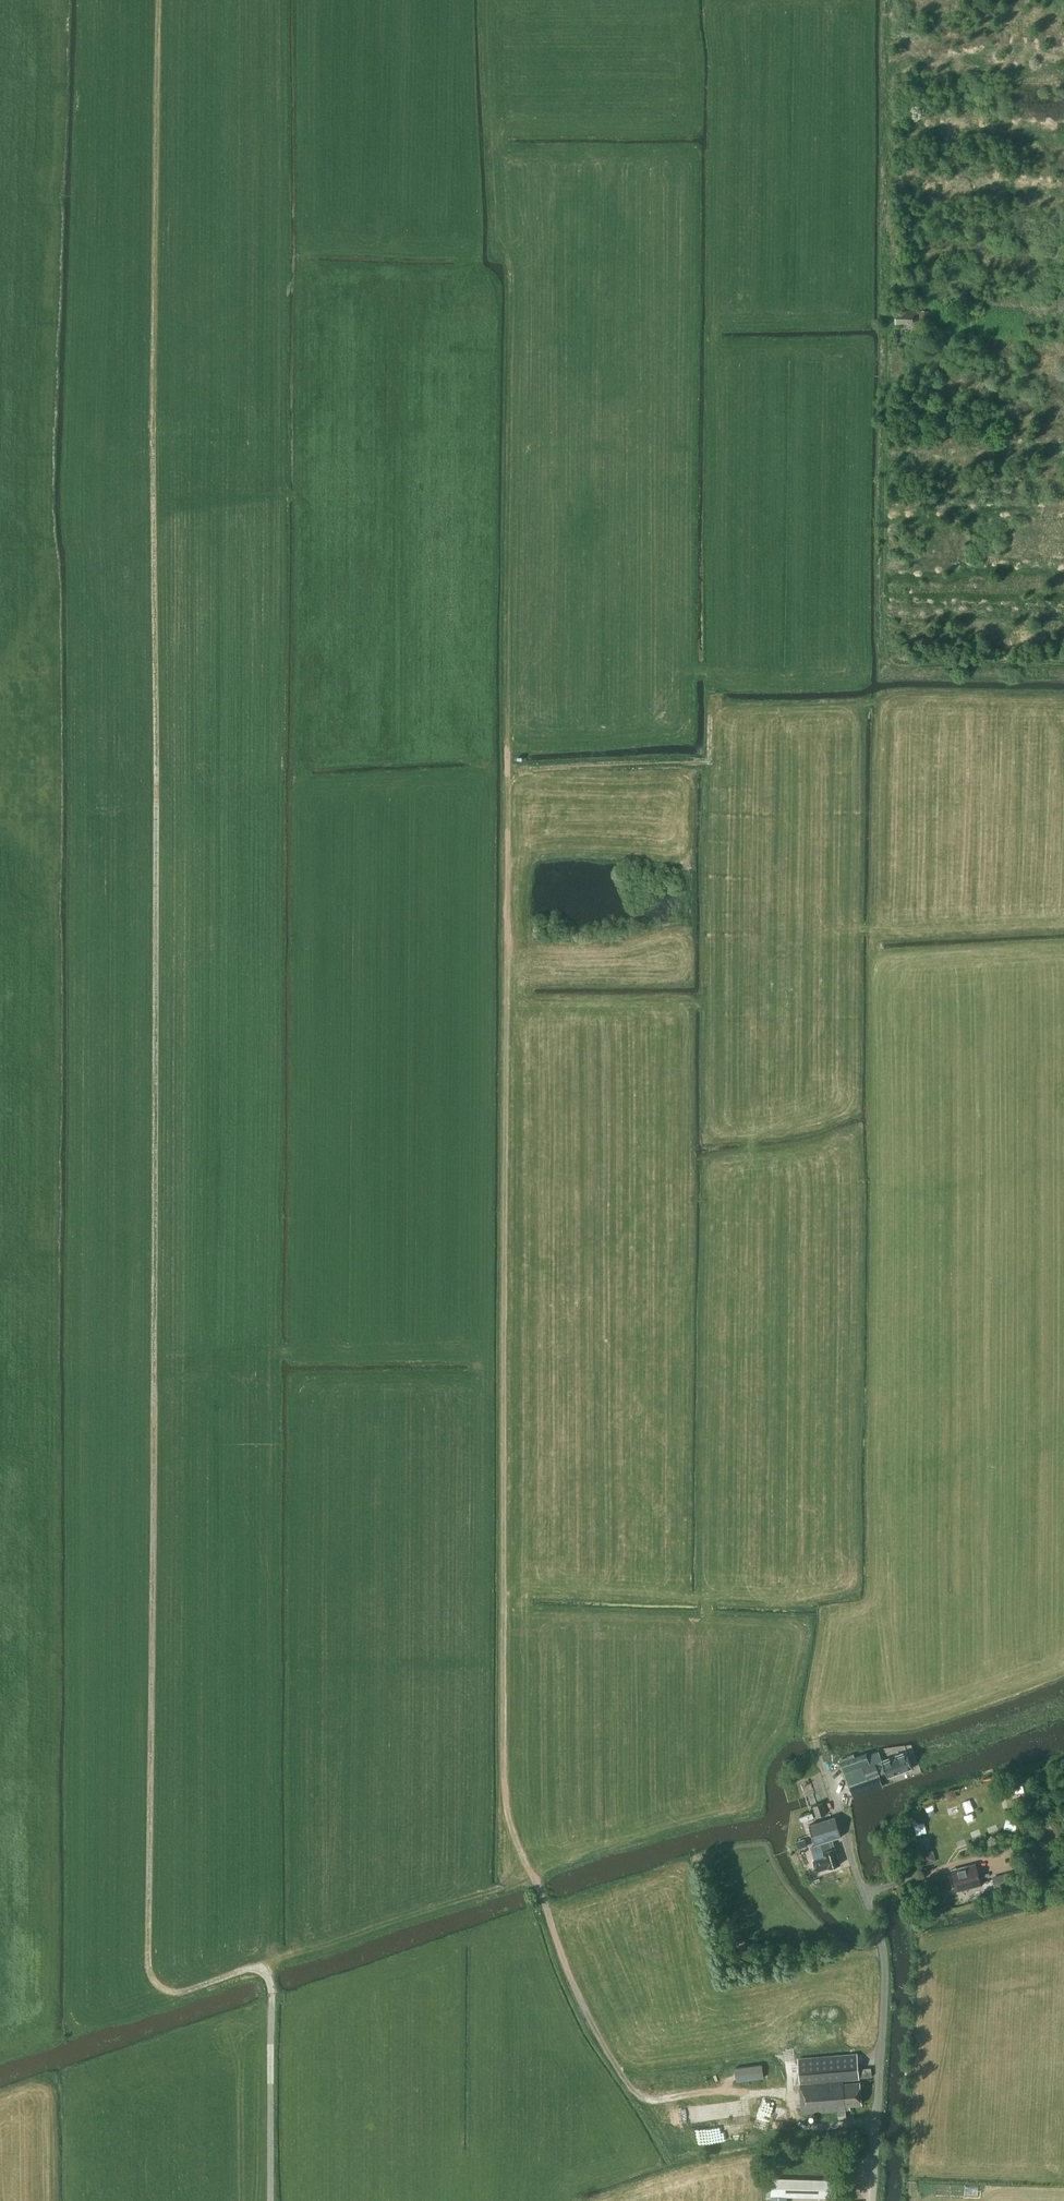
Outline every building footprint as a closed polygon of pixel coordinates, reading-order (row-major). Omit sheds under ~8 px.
[(917,309),(904,309),(904,311),(896,311),(895,324),(907,324),(907,326),(917,326),(917,309)] [(929,311),(920,310),(920,321),(929,322),(929,311)] [(888,1777),(912,1768),(906,1751),(882,1760),(879,1750),(867,1754),(867,1752),(840,1761),(848,1784),(886,1771),(888,1777)] [(955,1788),(946,1789),(948,1798),(957,1797),(955,1788)] [(827,1813),(823,1802),(814,1805),(818,1817),(827,1813)] [(814,1817),(813,1812),(800,1816),(801,1821),(814,1817)] [(815,1844),(833,1839),(842,1836),(836,1816),(809,1825),(815,1844)] [(925,1821),(916,1823),(917,1832),(927,1831),(925,1821)] [(828,1867),(841,1863),(833,1839),(815,1844),(818,1852),(824,1850),(825,1856),(814,1859),(817,1871),(828,1867)] [(933,1850),(922,1853),(924,1864),(936,1862),(933,1850)] [(982,1881),(976,1861),(952,1867),(958,1888),(982,1881)] [(1010,1872),(992,1876),(995,1889),(1013,1885),(1010,1872)] [(843,2078),(872,2076),(871,2067),(859,2068),(858,2054),(799,2059),(803,2113),(838,2110),(839,2118),(846,2117),(846,2105),(862,2104),(860,2081),(843,2082),(843,2078)] [(764,2077),(762,2064),(735,2067),(736,2080),(764,2077)] [(830,2153),(829,2139),(816,2140),(816,2154),(830,2153)] [(787,2196),(837,2197),(837,2179),(771,2177),(771,2200),(787,2200),(787,2196)]
